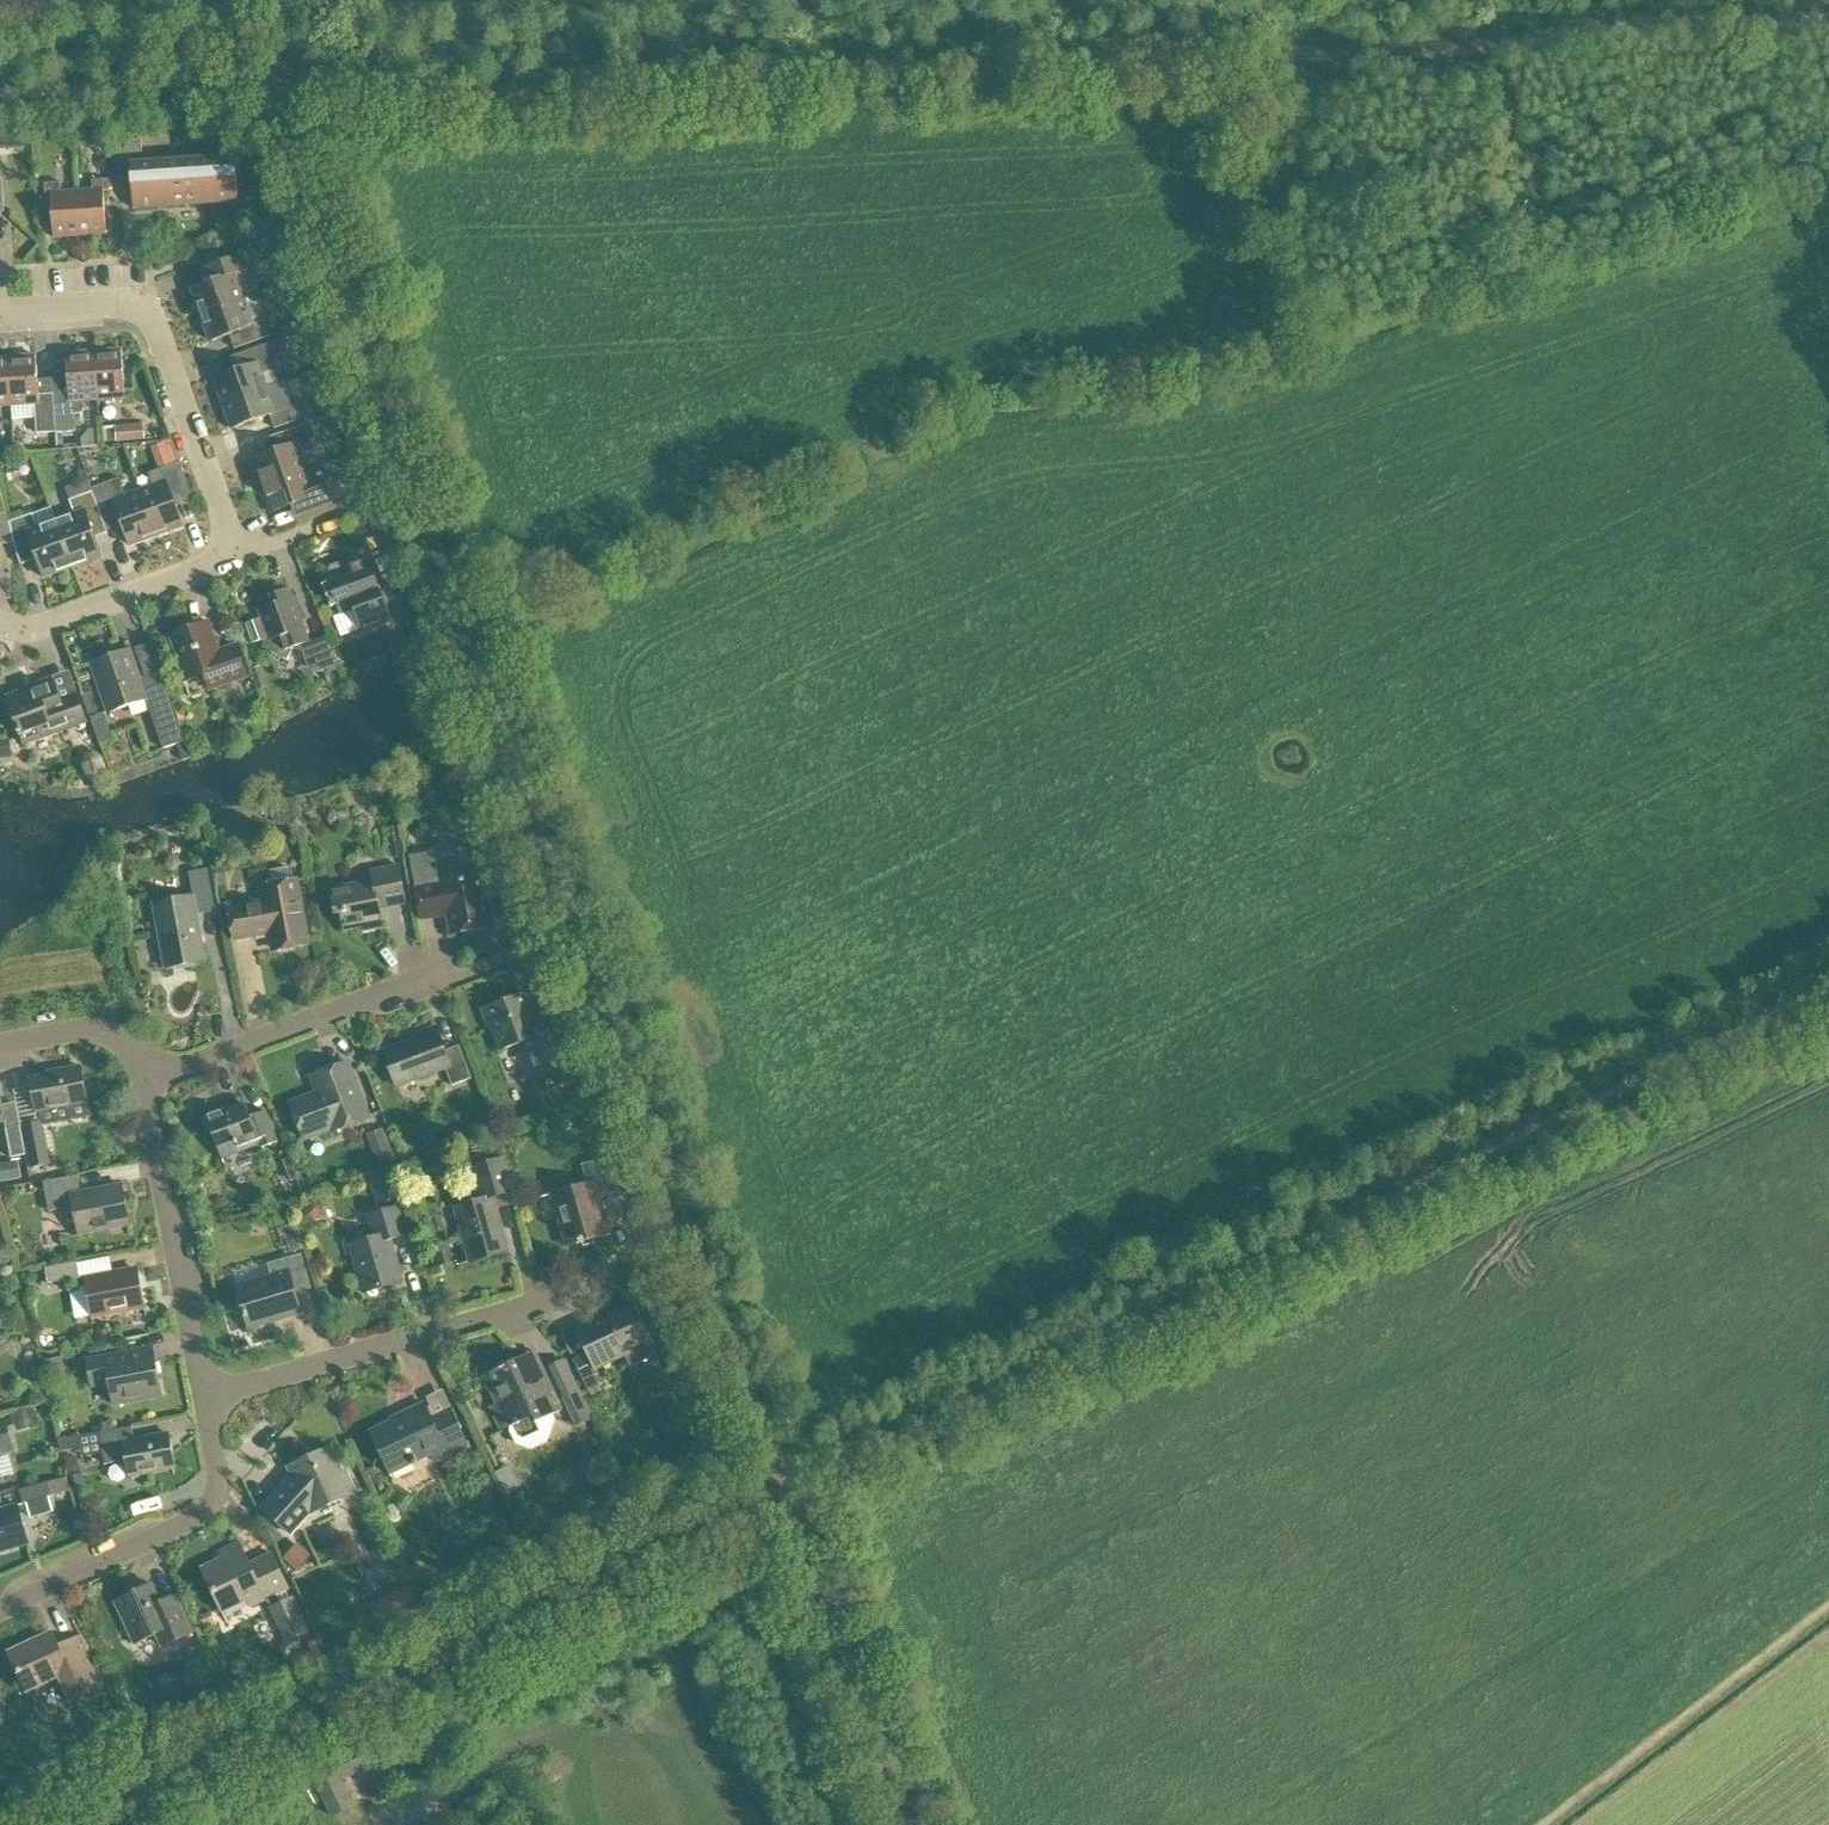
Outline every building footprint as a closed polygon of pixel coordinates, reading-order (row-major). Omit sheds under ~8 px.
[(20,147),(19,134),(0,136),(0,148),(20,147)] [(183,161),(186,206),(238,202),(236,164),(254,163),(245,139),(222,141),(223,158),(183,161)] [(134,210),(186,206),(183,161),(143,163),(141,140),(115,142),(117,172),(131,171),(134,210)] [(77,192),(80,237),(107,235),(104,192),(109,191),(109,180),(92,181),(93,191),(77,192)] [(54,238),(80,237),(77,192),(62,193),(61,183),(44,184),(45,196),(51,195),(54,238)] [(201,316),(244,301),(265,293),(265,292),(261,293),(257,281),(252,283),(242,256),(207,269),(211,282),(192,289),(201,316)] [(271,337),(265,321),(269,319),(265,310),(265,293),(244,301),(201,316),(211,343),(230,336),(235,350),(271,337)] [(267,388),(262,373),(277,367),(274,358),(288,353),(283,339),(247,352),(252,365),(213,379),(222,404),(267,388)] [(122,351),(94,353),(97,400),(125,398),(122,351)] [(53,395),(56,433),(75,432),(74,415),(84,414),(84,401),(97,400),(94,353),(66,354),(69,394),(53,395)] [(37,434),(56,433),(53,395),(39,396),(36,356),(8,358),(11,406),(35,404),(37,434)] [(8,358),(0,359),(0,407),(11,406),(8,358)] [(306,403),(292,408),(287,396),(272,402),(267,388),(222,404),(231,430),(270,416),(275,429),(311,417),(306,403)] [(144,424),(102,427),(103,444),(145,440),(144,424)] [(306,471),(301,456),(315,451),(311,440),(316,438),(311,424),(279,435),(284,448),(253,459),(258,475),(260,474),(264,486),(306,471)] [(140,491),(156,537),(183,527),(176,507),(194,501),(180,463),(149,474),(153,486),(140,491)] [(266,498),(272,513),(303,503),(309,520),(336,510),(325,481),(312,486),(306,471),(264,486),(268,497),(266,498)] [(91,489),(93,492),(104,522),(119,517),(130,547),(156,537),(140,491),(126,496),(120,479),(91,489)] [(74,515),(56,522),(73,568),(102,557),(91,527),(104,522),(93,492),(69,501),(74,515)] [(44,578),(73,568),(56,522),(38,529),(32,514),(10,523),(17,554),(33,548),(44,578)] [(341,615),(356,609),(364,633),(391,623),(368,560),(327,575),(341,615)] [(405,620),(419,616),(406,579),(392,584),(405,620)] [(287,662),(293,649),(310,643),(302,623),(306,621),(302,609),(296,607),(290,589),(270,596),(273,605),(259,611),(262,619),(246,625),(253,644),(263,641),(266,642),(262,651),(287,662)] [(184,682),(194,679),(196,684),(206,681),(210,690),(247,677),(236,646),(219,652),(209,623),(170,636),(181,665),(178,666),(184,682)] [(338,662),(329,635),(309,641),(319,669),(338,662)] [(163,710),(169,728),(157,732),(164,754),(187,747),(179,724),(161,672),(140,679),(130,651),(96,663),(101,675),(95,677),(108,713),(146,700),(151,714),(163,710)] [(264,684),(259,668),(250,671),(256,686),(264,684)] [(34,688),(7,697),(25,745),(86,723),(76,694),(60,700),(52,679),(33,685),(34,688)] [(99,714),(91,691),(81,695),(89,718),(99,714)] [(104,714),(90,719),(95,733),(109,728),(104,714)] [(0,736),(0,759),(13,757),(9,734),(0,736)] [(376,799),(392,792),(385,776),(369,784),(376,799)] [(500,845),(495,859),(507,864),(508,860),(512,849),(503,846),(500,845)] [(215,868),(218,885),(228,883),(225,866),(215,868)] [(379,909),(406,904),(399,866),(371,872),(373,881),(331,889),(335,915),(341,914),(344,931),(363,927),(363,931),(383,928),(379,909)] [(198,915),(216,912),(208,870),(189,873),(194,897),(153,905),(165,968),(206,961),(198,915)] [(451,935),(493,927),(483,871),(440,879),(441,883),(415,888),(421,921),(447,916),(451,935)] [(272,948),(309,941),(298,881),(260,888),(263,902),(229,908),(235,941),(269,934),(272,948)] [(563,1063),(549,1025),(539,1029),(526,994),(482,1010),(488,1027),(491,1026),(500,1051),(522,1043),(533,1073),(552,1067),(563,1063)] [(452,1087),(472,1079),(460,1046),(445,1052),(436,1027),(415,1035),(416,1040),(384,1052),(397,1087),(446,1069),(452,1087)] [(333,1132),(369,1118),(348,1063),(312,1077),(318,1093),(291,1104),(304,1140),(332,1129),(333,1132)] [(37,1112),(87,1103),(80,1067),(58,1071),(59,1074),(31,1080),(37,1112)] [(261,1149),(278,1142),(266,1112),(250,1118),(246,1106),(229,1112),(228,1109),(201,1119),(207,1135),(212,1133),(222,1159),(260,1145),(261,1149)] [(31,1168),(50,1164),(42,1122),(23,1126),(31,1168)] [(11,1158),(26,1156),(20,1127),(6,1129),(11,1158)] [(375,1148),(382,1166),(396,1161),(390,1142),(375,1148)] [(602,1203),(622,1197),(610,1157),(582,1165),(587,1183),(556,1192),(562,1214),(556,1215),(565,1248),(611,1234),(602,1203)] [(471,1263),(508,1252),(493,1198),(514,1192),(504,1159),(488,1164),(492,1176),(476,1181),(481,1201),(455,1208),(471,1263)] [(0,1165),(0,1175),(1,1183),(21,1179),(18,1162),(0,1165)] [(80,1236),(129,1226),(121,1185),(81,1192),(78,1176),(43,1182),(49,1212),(74,1207),(80,1236)] [(392,1177),(374,1182),(383,1212),(398,1207),(401,1206),(392,1177)] [(308,1202),(305,1209),(307,1217),(314,1221),(322,1218),(325,1211),(323,1203),(316,1200),(308,1202)] [(370,1239),(351,1245),(364,1289),(369,1288),(374,1291),(402,1283),(389,1241),(406,1236),(398,1207),(383,1212),(368,1216),(373,1233),(370,1239)] [(269,1265),(236,1275),(239,1287),(238,1287),(245,1312),(244,1312),(246,1318),(247,1317),(250,1328),(300,1313),(294,1294),(311,1289),(301,1256),(269,1265)] [(48,1284),(80,1278),(77,1263),(45,1269),(48,1284)] [(92,1317),(145,1307),(138,1270),(85,1280),(92,1317)] [(595,1367),(624,1353),(631,1368),(671,1349),(662,1330),(647,1337),(632,1306),(578,1331),(589,1353),(573,1360),(588,1391),(603,1383),(595,1367)] [(114,1406),(162,1396),(152,1348),(87,1360),(92,1387),(110,1384),(114,1406)] [(63,1357),(42,1360),(45,1373),(65,1369),(63,1357)] [(497,1405),(491,1408),(502,1431),(507,1428),(515,1445),(552,1428),(555,1420),(552,1415),(562,1410),(545,1375),(531,1381),(520,1359),(505,1366),(504,1364),(499,1367),(499,1369),(484,1376),(497,1405)] [(577,1425),(592,1418),(578,1390),(563,1397),(577,1425)] [(435,1461),(467,1445),(451,1410),(431,1420),(424,1404),(400,1415),(402,1418),(370,1432),(390,1474),(412,1463),(413,1465),(418,1463),(417,1461),(432,1454),(435,1461)] [(17,1431),(39,1425),(34,1407),(12,1414),(17,1431)] [(14,1450),(5,1421),(0,1422),(0,1454),(14,1450)] [(129,1476),(175,1467),(169,1434),(134,1441),(132,1427),(99,1433),(105,1465),(126,1461),(129,1476)] [(77,1436),(58,1440),(61,1451),(79,1447),(77,1436)] [(311,1514),(356,1492),(346,1471),(342,1473),(330,1448),(289,1467),(294,1479),(265,1511),(291,1535),(311,1514)] [(498,1495),(488,1474),(472,1482),(482,1503),(498,1495)] [(66,1478),(48,1483),(52,1496),(69,1491),(66,1478)] [(23,1505),(52,1497),(52,1496),(48,1483),(19,1491),(23,1505)] [(27,1544),(17,1506),(0,1511),(0,1551),(27,1544)] [(251,1606),(265,1600),(272,1607),(269,1608),(286,1643),(311,1631),(294,1596),(281,1603),(276,1594),(288,1589),(272,1554),(270,1555),(273,1559),(252,1569),(240,1543),(219,1553),(222,1559),(206,1567),(216,1588),(211,1590),(222,1612),(248,1600),(251,1606)] [(297,1545),(284,1559),(295,1569),(308,1555),(297,1545)] [(162,1647),(192,1633),(180,1607),(165,1614),(151,1585),(115,1602),(124,1621),(129,1619),(140,1642),(156,1634),(162,1647)] [(420,1612),(409,1587),(395,1594),(407,1618),(420,1612)] [(210,1612),(196,1618),(202,1631),(216,1625),(210,1612)] [(71,1702),(105,1686),(81,1637),(64,1645),(63,1643),(56,1647),(56,1649),(48,1652),(41,1637),(8,1652),(27,1692),(59,1677),(71,1702)] [(319,1649),(301,1657),(307,1670),(325,1662),(319,1649)] [(204,1685),(201,1712),(221,1714),(224,1687),(204,1685)] [(376,1750),(338,1769),(343,1781),(382,1762),(376,1750)] [(337,1769),(313,1780),(330,1819),(354,1808),(337,1769)]
